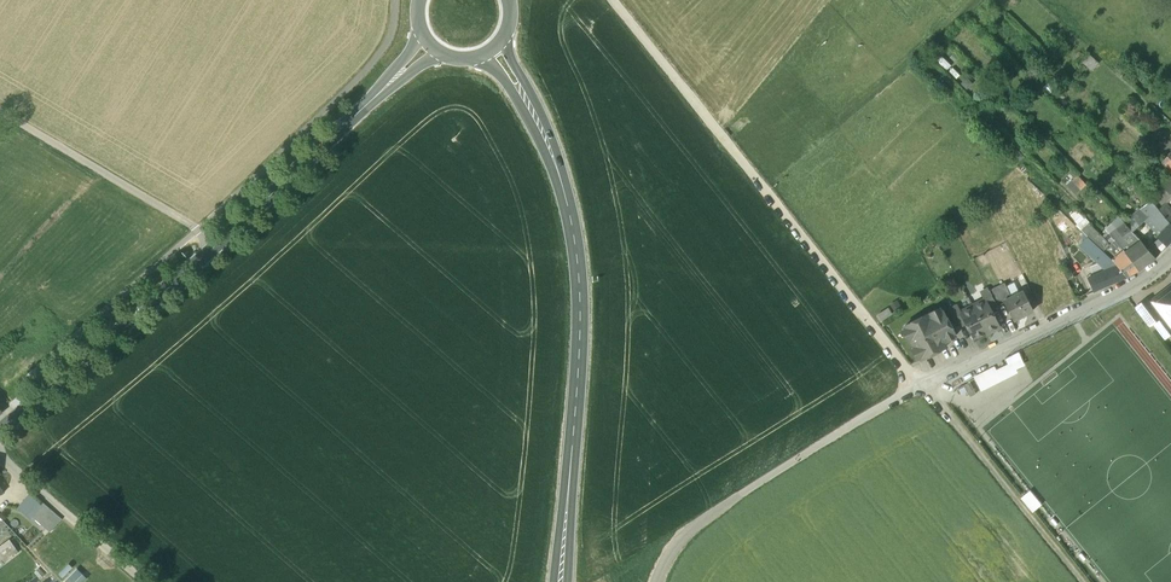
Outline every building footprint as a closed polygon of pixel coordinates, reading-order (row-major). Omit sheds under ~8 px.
[(1170,153),(1162,162),(1170,171),(1170,154),(1170,153)] [(1067,184),(1076,193),(1086,184),(1078,174),(1067,184)] [(1162,186),(1170,195),(1170,177),(1162,186)] [(1152,200),(1140,209),(1148,217),(1163,232),(1159,236),(1153,242),(1162,251),(1170,241),(1170,223),(1159,209),(1152,200)] [(1164,204),(1159,209),(1170,223),(1170,210),(1164,204)] [(1140,209),(1131,217),(1139,225),(1144,220),(1148,217),(1140,209)] [(1119,217),(1105,229),(1110,234),(1116,229),(1124,222),(1119,217)] [(1139,225),(1131,217),(1125,223),(1131,230),(1132,231),(1139,225)] [(1163,232),(1148,217),(1144,220),(1159,236),(1163,232)] [(1125,223),(1124,222),(1116,229),(1122,237),(1131,230),(1125,223)] [(1110,245),(1088,224),(1082,231),(1090,240),(1091,240),(1104,252),(1107,249),(1110,245)] [(1122,237),(1116,229),(1110,234),(1123,250),(1126,253),(1130,250),(1127,247),(1127,243),(1122,237)] [(1104,252),(1091,240),(1090,240),(1083,248),(1101,266),(1111,258),(1104,252)] [(1130,250),(1126,253),(1128,256),(1139,270),(1155,258),(1141,242),(1130,250)] [(1115,256),(1107,249),(1104,252),(1111,258),(1112,259),(1115,256)] [(1115,256),(1112,259),(1118,266),(1121,270),(1122,270),(1127,276),(1139,270),(1128,256),(1126,253),(1123,250),(1115,256)] [(1111,258),(1101,266),(1107,271),(1118,266),(1112,259),(1111,258)] [(1070,261),(1061,266),(1067,280),(1077,276),(1070,261)] [(1107,271),(1088,278),(1094,290),(1127,276),(1122,270),(1121,270),(1118,266),(1107,271)] [(1079,281),(1077,276),(1067,280),(1075,298),(1094,290),(1088,278),(1079,281)] [(1016,277),(1005,282),(1012,296),(1023,291),(1016,277)] [(1012,296),(1005,282),(996,287),(1004,301),(1012,297),(1012,296)] [(1170,329),(1170,286),(1150,302),(1170,329)] [(1004,301),(996,287),(989,290),(997,306),(1004,302),(1004,301)] [(989,290),(988,289),(981,292),(984,300),(985,299),(990,309),(997,306),(989,290)] [(1023,291),(1012,296),(1012,297),(1004,301),(1004,302),(1013,320),(1033,310),(1023,291)] [(984,300),(973,306),(987,333),(999,327),(990,309),(985,299),(984,300)] [(1170,333),(1170,329),(1147,300),(1135,309),(1149,326),(1153,322),(1166,337),(1170,333)] [(966,323),(960,312),(961,312),(958,305),(950,309),(959,327),(966,323)] [(987,333),(973,306),(961,312),(960,312),(966,323),(975,340),(987,333)] [(943,310),(931,317),(929,313),(904,326),(921,359),(946,347),(942,339),(945,338),(946,340),(956,336),(943,310)] [(1112,325),(1170,398),(1170,381),(1120,318),(1112,325)] [(994,367),(978,375),(979,376),(975,378),(981,390),(1017,372),(1016,370),(1024,365),(1020,357),(996,370),(994,367)] [(976,395),(969,382),(964,385),(967,391),(971,398),(976,395)] [(964,385),(958,388),(961,394),(967,391),(964,385)] [(1033,512),(1042,504),(1030,490),(1021,497),(1033,512)] [(17,508),(29,519),(41,506),(28,495),(17,508)] [(41,506),(32,516),(49,532),(61,519),(44,503),(41,506)] [(37,556),(52,542),(43,532),(28,546),(37,556)] [(19,552),(9,539),(0,545),(0,566),(19,552)] [(87,577),(77,567),(64,580),(66,581),(82,581),(87,577)]
